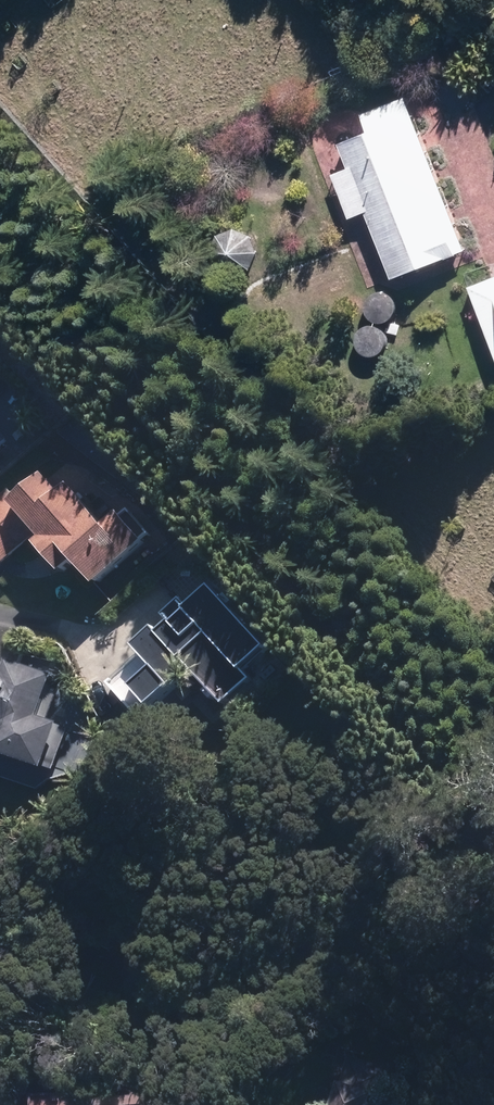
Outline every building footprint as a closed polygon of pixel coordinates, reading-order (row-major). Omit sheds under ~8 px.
[(467,250),(404,96),(361,114),(369,132),(339,145),(349,169),(332,176),(350,219),(365,213),(393,280),(467,250)] [(241,228),(238,227),(234,227),(230,227),(226,228),(222,229),(219,231),(216,234),(213,237),(211,241),(210,245),(210,249),(210,253),(211,257),(212,261),(214,264),(217,267),(220,270),(224,272),(228,273),(232,273),(236,273),(240,272),(244,271),(247,269),(250,266),(253,263),(254,259),(256,255),(256,251),(256,247),(255,243),(254,239),(252,236),(249,233),(246,230),(242,229),(241,228)] [(468,285),(493,353),(493,275),(468,285)] [(12,442),(0,429),(0,453),(12,442)] [(10,465),(0,454),(0,474),(10,465)] [(154,536),(129,512),(113,528),(72,488),(65,494),(46,475),(21,501),(7,487),(0,494),(0,563),(4,566),(36,533),(45,542),(39,548),(66,578),(78,566),(99,590),(154,536)] [(270,651),(213,586),(191,606),(181,595),(161,613),(174,628),(166,636),(159,628),(136,649),(157,672),(137,690),(154,710),(194,674),(223,707),(252,681),(245,673),(270,651)] [(8,727),(0,753),(0,755),(57,773),(72,726),(53,720),(66,681),(0,660),(0,725),(8,727)] [(339,1081),(332,1104),(386,1104),(389,1095),(339,1081)] [(168,1089),(33,1091),(33,1104),(168,1104),(168,1089)]
